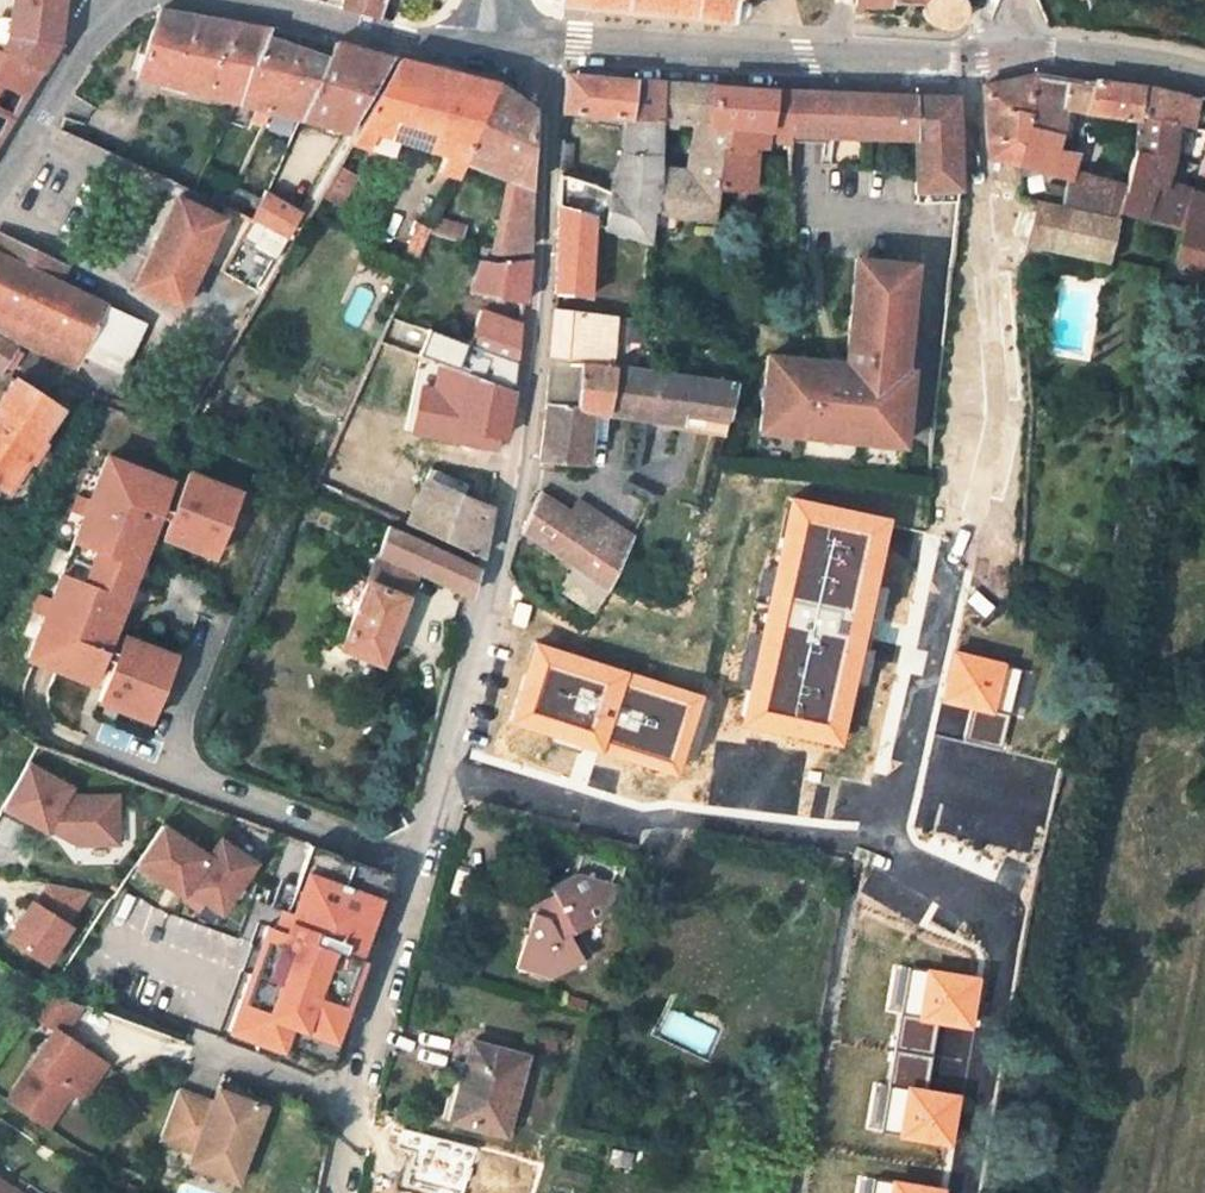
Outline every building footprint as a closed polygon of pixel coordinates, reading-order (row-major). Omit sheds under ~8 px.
[(62,0),(11,0),(6,38),(0,49),(0,54),(16,61),(41,73),(56,47),(62,0)] [(342,7),(377,15),(381,0),(344,0),(342,7)] [(555,2),(728,19),(729,16),(732,16),(736,14),(739,11),(740,7),(741,3),(740,0),(555,0),(555,2)] [(919,1),(922,11),(923,17),(926,22),(932,27),(937,29),(943,30),(949,29),(954,26),(959,21),(962,16),(963,10),(963,5),(961,0),(921,0),(919,1)] [(204,18),(156,10),(147,39),(137,69),(136,75),(189,89),(205,92),(237,24),(204,18)] [(251,27),(237,24),(205,92),(233,100),(265,34),(267,29),(251,27)] [(299,116),(326,57),(297,46),(280,40),(265,34),(233,100),(256,105),(251,120),(262,124),(269,108),(299,116)] [(137,69),(147,39),(141,37),(133,67),(137,69)] [(315,41),(301,37),(297,46),(326,57),(332,44),(315,41)] [(299,116),(347,129),(388,57),(370,53),(343,47),(332,44),(326,57),(299,116)] [(41,73),(16,61),(0,54),(0,111),(14,118),(26,99),(41,73)] [(446,71),(396,59),(349,140),(367,146),(373,131),(397,138),(444,152),(436,169),(431,181),(450,186),(455,175),(461,160),(491,82),(446,71)] [(1084,111),(1090,84),(1063,79),(1031,73),(1010,78),(983,84),(987,157),(1069,178),(1076,153),(1066,151),(1054,148),(1063,108),(1075,110),(1084,111)] [(564,74),(562,110),(598,114),(625,117),(630,78),(598,76),(564,74)] [(643,79),(630,78),(625,117),(657,121),(657,118),(657,80),(643,79)] [(683,82),(657,80),(657,118),(690,124),(688,174),(657,170),(654,208),(650,208),(650,211),(648,229),(674,233),(676,214),(712,218),(716,187),(720,146),(725,146),(727,125),(707,123),(710,84),(683,82)] [(1084,111),(1132,119),(1141,87),(1116,83),(1090,80),(1090,84),(1084,111)] [(511,94),(491,82),(461,160),(509,178),(496,248),(496,250),(524,246),(527,143),(529,106),(511,94)] [(716,187),(746,188),(750,144),(764,145),(766,136),(788,140),(788,132),(789,89),(750,86),(710,84),(707,123),(727,125),(725,146),(720,146),(716,187)] [(1177,95),(1141,87),(1132,119),(1131,122),(1132,150),(1123,186),(1117,210),(1179,227),(1186,195),(1175,192),(1162,188),(1171,162),(1172,140),(1173,122),(1188,124),(1194,99),(1177,95)] [(798,89),(789,89),(788,132),(806,133),(820,133),(821,91),(814,90),(807,90),(798,89)] [(830,91),(821,91),(820,133),(826,133),(825,145),(836,146),(837,133),(911,136),(915,192),(958,190),(953,95),(894,93),(842,91),(830,91)] [(1054,148),(1066,151),(1075,110),(1063,108),(1054,148)] [(0,111),(0,139),(14,118),(0,111)] [(598,114),(597,124),(623,127),(625,117),(598,114)] [(625,117),(623,127),(620,154),(608,187),(594,224),(647,240),(648,229),(650,211),(650,208),(654,208),(657,170),(657,121),(625,117)] [(373,131),(367,146),(391,154),(397,138),(373,131)] [(559,157),(559,168),(569,170),(569,158),(559,157)] [(569,177),(569,170),(559,168),(559,174),(569,177)] [(1117,210),(1123,186),(1078,173),(1073,189),(1064,187),(1059,207),(1115,220),(1117,210)] [(587,295),(590,223),(594,224),(608,187),(569,177),(559,174),(554,292),(587,295)] [(190,192),(221,206),(226,196),(195,180),(190,192)] [(250,220),(260,200),(231,186),(226,196),(221,206),(226,209),(250,220)] [(260,200),(250,220),(283,241),(301,210),(265,190),(260,200)] [(1186,195),(1179,227),(1168,272),(1204,283),(1204,200),(1186,195)] [(250,220),(226,209),(221,218),(174,197),(155,239),(132,285),(180,309),(192,283),(209,292),(222,270),(232,253),(250,220)] [(1115,220),(1059,207),(1035,202),(1024,244),(1107,260),(1115,220)] [(430,228),(417,223),(406,250),(417,256),(429,230),(430,228)] [(5,363),(13,368),(22,354),(14,348),(16,346),(18,341),(75,367),(79,358),(118,374),(140,325),(102,308),(102,305),(19,266),(26,249),(0,237),(0,370),(5,363)] [(255,290),(265,272),(232,253),(222,270),(255,290)] [(477,260),(469,291),(522,302),(527,260),(493,262),(477,260)] [(854,278),(852,298),(910,304),(914,268),(858,263),(858,277),(854,278)] [(1154,291),(1150,307),(1164,311),(1168,294),(1154,291)] [(840,423),(883,427),(881,445),(903,447),(904,426),(915,417),(907,405),(909,374),(904,373),(910,304),(852,298),(847,349),(853,349),(853,353),(851,354),(849,356),(849,359),(851,361),(852,364),(851,367),(844,366),(840,423)] [(610,365),(614,316),(554,308),(550,357),(610,365)] [(519,324),(480,309),(472,332),(467,344),(515,360),(519,324)] [(614,366),(619,366),(623,317),(614,316),(610,365),(614,366)] [(454,340),(467,344),(472,332),(459,328),(454,340)] [(515,360),(467,344),(458,370),(497,384),(512,389),(515,360)] [(590,411),(606,413),(614,366),(610,365),(550,357),(539,462),(544,463),(545,458),(587,462),(588,438),(590,411)] [(72,373),(111,390),(118,374),(79,358),(75,367),(72,373)] [(819,437),(838,439),(840,423),(844,366),(768,360),(762,432),(802,436),(803,429),(819,431),(819,437)] [(619,366),(614,366),(606,413),(630,416),(725,428),(737,382),(619,366)] [(6,491),(26,460),(43,471),(55,451),(40,440),(59,409),(13,379),(0,398),(0,487),(6,491)] [(512,389),(497,384),(493,403),(508,407),(512,389)] [(588,438),(604,440),(606,413),(590,411),(588,438)] [(840,423),(838,439),(881,445),(883,427),(840,423)] [(330,452),(336,455),(342,457),(352,434),(341,429),(330,452)] [(331,466),(336,455),(330,452),(325,464),(331,466)] [(167,481),(101,456),(25,656),(91,681),(118,611),(107,607),(112,593),(123,597),(167,481)] [(400,514),(398,520),(477,555),(486,514),(458,503),(465,488),(427,472),(407,517),(400,514)] [(233,492),(182,473),(154,546),(188,559),(192,550),(209,556),(233,492)] [(632,538),(621,531),(577,501),(570,512),(540,494),(522,533),(571,566),(606,589),(620,563),(632,538)] [(892,521),(790,497),(743,727),(844,749),(892,521)] [(475,566),(388,526),(340,647),(379,665),(415,574),(467,597),(475,566)] [(209,556),(192,550),(188,559),(206,565),(209,556)] [(123,597),(112,593),(107,607),(118,611),(123,597)] [(572,606),(558,595),(552,609),(566,618),(572,606)] [(177,644),(125,625),(98,698),(132,711),(135,702),(152,709),(177,644)] [(704,697),(535,643),(509,723),(680,779),(704,697)] [(997,719),(1007,665),(955,651),(945,705),(997,719)] [(152,709),(135,702),(132,711),(149,717),(152,709)] [(0,808),(0,813),(25,827),(28,822),(45,831),(49,823),(61,830),(58,835),(74,844),(116,844),(115,796),(77,797),(67,791),(69,787),(25,763),(0,808)] [(208,856),(161,825),(135,863),(183,894),(217,916),(254,862),(219,838),(208,856)] [(351,1041),(394,891),(355,880),(361,857),(302,840),(246,1035),(295,1049),(302,1027),(351,1041)] [(362,862),(357,875),(393,888),(398,875),(362,862)] [(582,960),(569,936),(577,931),(603,917),(613,885),(574,873),(550,886),(555,896),(546,902),(543,915),(533,914),(518,966),(552,976),(582,960)] [(51,883),(37,903),(68,923),(89,891),(51,883)] [(33,901),(8,938),(46,962),(72,926),(68,923),(37,903),(33,901)] [(590,956),(577,931),(569,936),(582,960),(590,956)] [(982,979),(927,970),(920,1024),(974,1034),(982,979)] [(48,992),(32,1016),(55,1028),(62,1033),(82,1004),(48,992)] [(62,1033),(55,1028),(7,1098),(46,1125),(71,1090),(93,1056),(94,1055),(62,1033)] [(526,1056),(472,1042),(461,1085),(452,1082),(443,1118),(504,1135),(526,1056)] [(93,1056),(71,1090),(80,1097),(103,1063),(93,1056)] [(212,1100),(177,1088),(160,1139),(194,1151),(190,1163),(237,1180),(264,1104),(217,1088),(212,1100)] [(961,1098),(908,1089),(900,1140),(952,1150),(961,1098)] [(0,1181),(0,1192),(18,1192),(0,1181)] [(892,1182),(891,1192),(946,1192),(946,1191),(892,1182)]
